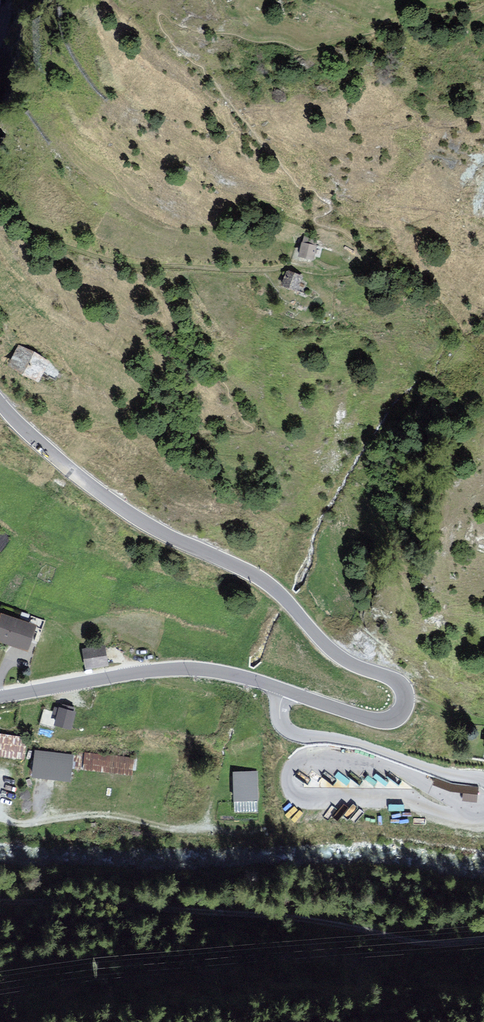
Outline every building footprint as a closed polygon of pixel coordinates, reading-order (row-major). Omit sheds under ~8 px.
[(300,239),(297,256),(312,259),(316,242),(300,239)] [(283,273),(278,287),(294,293),(299,278),(283,273)] [(43,361),(17,347),(7,366),(34,380),(43,361)] [(0,614),(0,640),(22,648),(30,625),(0,614)] [(102,646),(83,648),(86,666),(105,664),(102,646)] [(70,729),(75,712),(60,708),(57,719),(56,724),(70,729)] [(0,735),(0,754),(23,758),(26,739),(0,735)] [(71,754),(35,750),(32,775),(68,779),(71,754)] [(134,772),(135,755),(84,753),(83,770),(134,772)] [(256,810),(255,772),(232,772),(233,810),(256,810)] [(477,787),(466,786),(464,800),(476,801),(477,787)]
